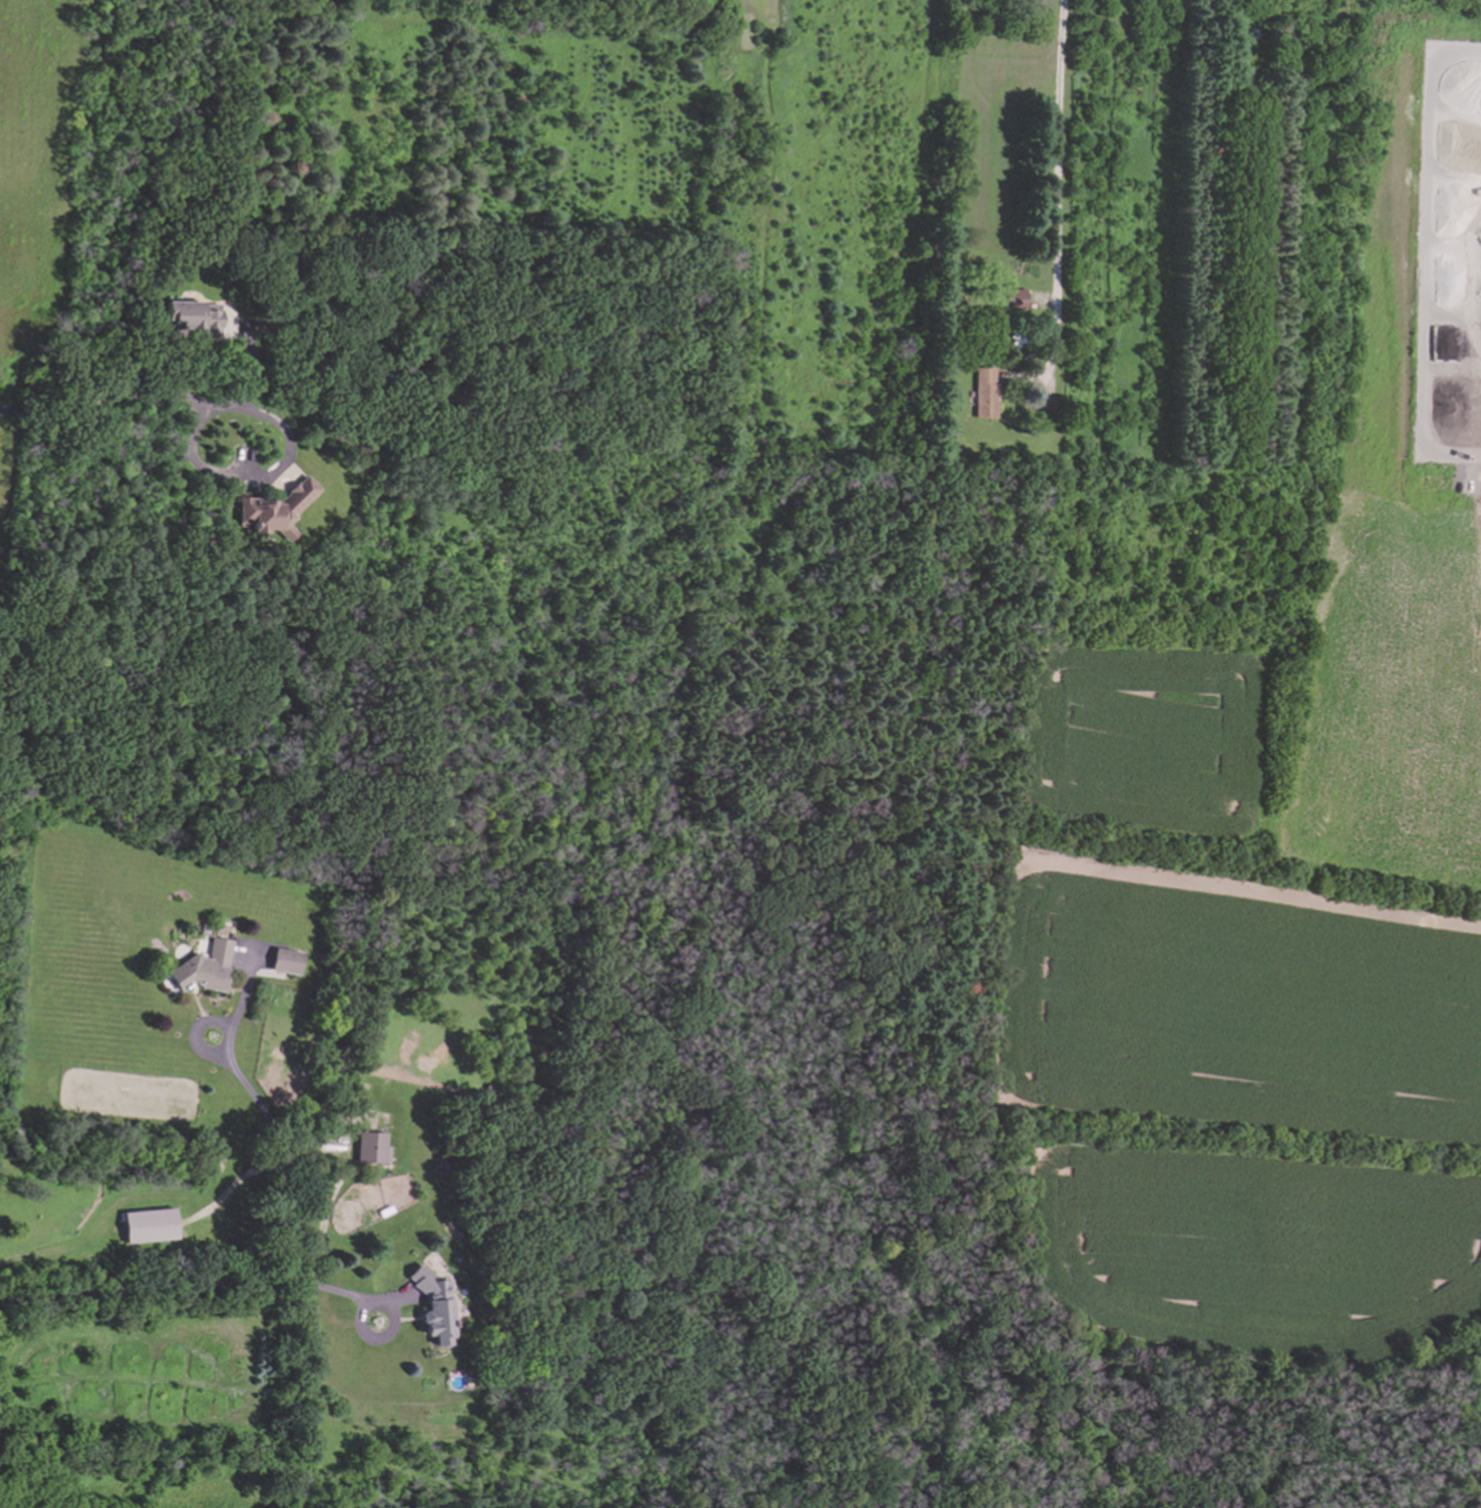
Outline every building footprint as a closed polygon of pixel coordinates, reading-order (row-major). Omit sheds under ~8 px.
[(1027,311),(1027,290),(1005,291),(1005,311),(1027,311)] [(165,336),(219,337),(220,303),(165,303),(165,336)] [(996,369),(976,368),(975,419),(995,419),(996,369)] [(239,499),(238,524),(251,525),(251,532),(254,534),(262,535),(266,531),(274,531),(287,543),(296,534),(286,524),(319,490),(303,475),(276,505),(272,500),(239,499)] [(232,941),(211,938),(208,958),(193,956),(191,968),(168,965),(165,985),(183,988),(183,987),(225,992),(232,941)] [(297,977),(302,954),(274,949),(270,971),(297,977)] [(389,1165),(390,1148),(386,1148),(386,1134),(358,1133),(357,1164),(389,1165)] [(125,1244),(177,1241),(175,1210),(123,1213),(125,1244)] [(448,1281),(431,1282),(430,1269),(411,1270),(413,1294),(426,1293),(427,1312),(422,1313),(424,1337),(434,1336),(435,1347),(453,1346),(448,1281)]
